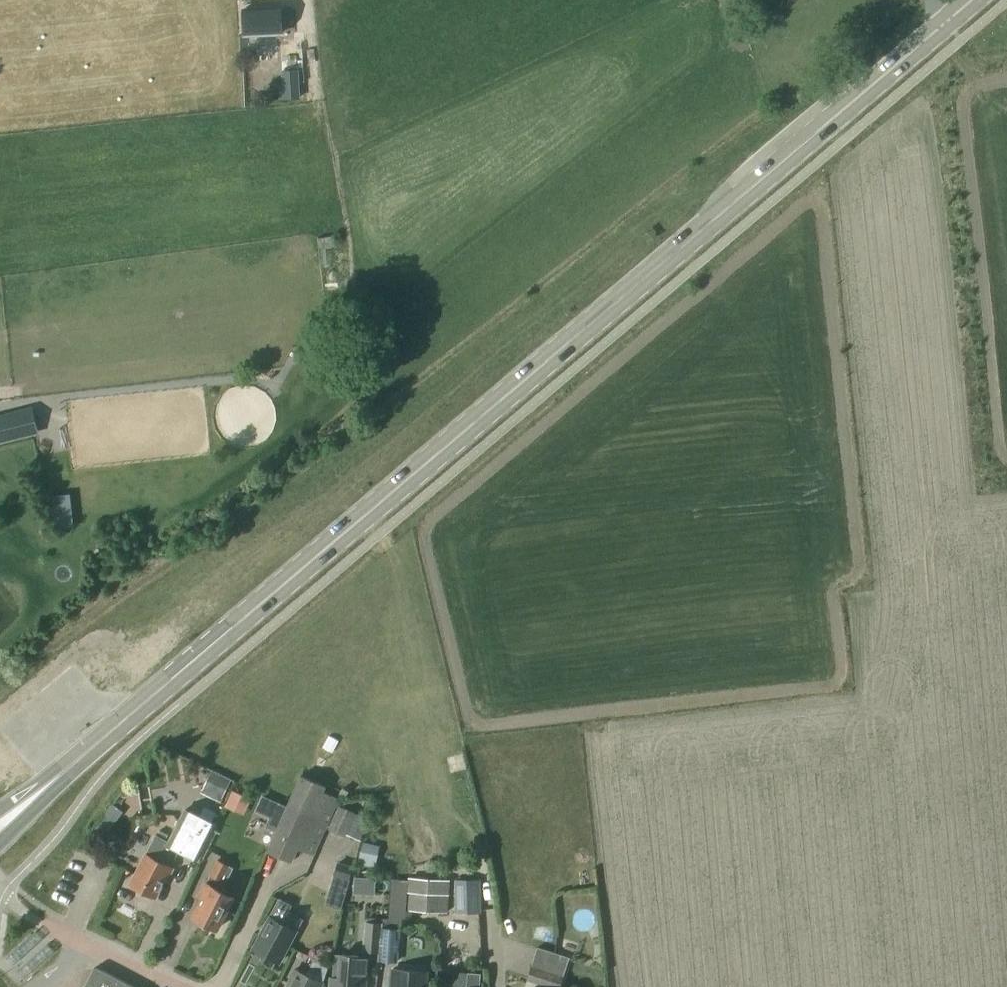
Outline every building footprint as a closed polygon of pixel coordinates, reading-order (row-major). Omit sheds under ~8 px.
[(280,7),(243,9),(245,34),(281,33),(280,7)] [(297,68),(279,69),(282,98),(300,96),(297,68)] [(334,235),(318,238),(319,248),(335,245),(334,235)] [(210,771),(201,793),(221,802),(231,780),(210,771)] [(301,775),(267,851),(278,856),(291,861),(297,848),(313,855),(326,823),(338,798),(322,791),(325,785),(301,775)] [(123,811),(113,804),(106,813),(115,821),(123,811)] [(338,805),(327,829),(345,837),(355,813),(338,805)] [(146,854),(131,883),(155,896),(165,878),(167,879),(173,868),(169,866),(178,850),(198,859),(213,830),(192,819),(178,847),(168,842),(159,861),(146,854)] [(92,830),(102,838),(109,829),(99,821),(92,830)] [(333,858),(326,875),(346,884),(353,866),(333,858)] [(202,897),(192,915),(217,928),(233,897),(220,890),(233,867),(218,859),(210,874),(206,883),(205,882),(199,895),(202,897)] [(408,879),(406,909),(447,911),(448,881),(408,879)] [(479,882),(452,883),(452,915),(480,914),(479,882)] [(270,916),(253,947),(279,961),(295,930),(302,919),(287,911),(290,905),(280,899),(270,916)] [(379,951),(381,928),(382,924),(365,922),(362,950),(379,951)] [(399,929),(381,928),(379,951),(378,960),(396,961),(399,929)] [(76,978),(90,986),(109,986),(112,981),(122,986),(133,986),(136,981),(90,954),(76,978)] [(327,986),(364,986),(366,956),(341,955),(339,976),(328,975),(327,986)] [(526,978),(551,986),(560,986),(564,973),(532,962),(526,978)] [(390,986),(392,986),(425,986),(426,971),(392,969),(390,986)] [(286,986),(320,986),(322,983),(299,972),(293,984),(288,982),(286,986)] [(480,973),(467,972),(466,986),(479,986),(480,973)]
